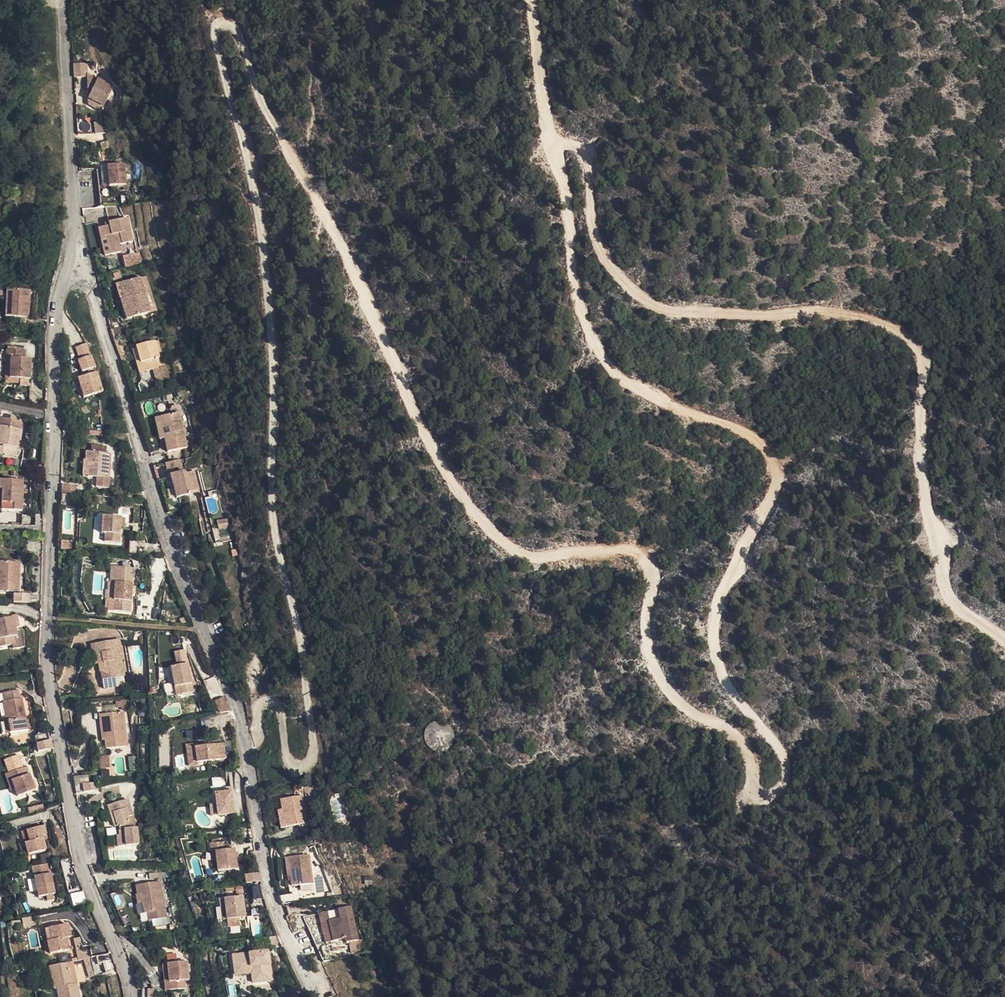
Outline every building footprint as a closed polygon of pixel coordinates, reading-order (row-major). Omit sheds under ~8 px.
[(73,77),(87,76),(86,62),(73,63),(73,77)] [(92,78),(81,79),(81,93),(94,92),(94,90),(92,78)] [(96,115),(110,120),(117,108),(114,98),(94,90),(94,92),(94,106),(97,108),(96,115)] [(105,125),(110,120),(96,115),(97,108),(94,106),(94,120),(105,125)] [(130,181),(113,182),(114,202),(131,200),(130,181)] [(132,232),(115,236),(114,241),(102,243),(106,254),(111,253),(116,270),(128,267),(127,259),(139,256),(132,232)] [(132,274),(133,282),(145,280),(143,271),(132,274)] [(145,292),(126,298),(138,332),(155,327),(145,292)] [(138,332),(126,298),(122,299),(132,335),(138,332)] [(38,301),(14,300),(12,328),(35,330),(38,301)] [(121,344),(123,353),(133,350),(135,350),(133,341),(121,344)] [(88,342),(74,346),(81,370),(95,366),(88,342)] [(119,354),(121,361),(126,360),(135,358),(133,350),(123,353),(119,354)] [(158,356),(139,360),(140,366),(144,379),(148,379),(149,388),(156,387),(161,385),(159,377),(164,375),(158,356)] [(25,396),(27,400),(35,400),(36,371),(31,370),(31,363),(24,363),(24,359),(16,358),(15,363),(11,363),(11,372),(17,372),(17,386),(19,390),(25,391),(25,396)] [(126,360),(121,361),(125,376),(130,374),(126,360)] [(140,366),(137,367),(142,390),(149,388),(148,379),(144,379),(140,366)] [(156,387),(159,399),(171,396),(168,383),(161,385),(156,387)] [(24,400),(27,400),(25,396),(25,391),(19,390),(17,386),(13,386),(12,397),(23,398),(24,400)] [(106,386),(84,392),(89,413),(111,408),(106,386)] [(182,428),(162,432),(166,454),(169,468),(190,463),(182,428)] [(0,463),(0,467),(21,471),(28,433),(2,429),(0,439),(0,440),(3,440),(2,452),(0,463)] [(166,454),(162,432),(156,434),(161,455),(166,454)] [(93,466),(109,467),(110,459),(94,458),(93,466)] [(91,473),(90,490),(99,491),(99,502),(111,503),(114,467),(109,467),(93,466),(89,465),(89,471),(91,473)] [(186,495),(180,475),(165,479),(168,489),(174,488),(175,492),(171,493),(178,519),(202,511),(196,492),(186,495)] [(2,525),(23,526),(23,496),(0,495),(0,505),(3,506),(2,525)] [(63,503),(62,510),(78,512),(80,512),(80,504),(63,503)] [(62,510),(62,519),(78,521),(78,512),(62,510)] [(36,533),(23,532),(22,542),(36,542),(36,533)] [(121,534),(101,533),(100,542),(97,542),(96,558),(120,559),(120,551),(121,534)] [(219,542),(221,550),(230,548),(228,540),(219,542)] [(19,606),(21,576),(0,575),(0,605),(19,606)] [(116,601),(113,628),(131,630),(135,586),(112,584),(111,601),(116,601)] [(108,628),(113,628),(116,601),(111,601),(107,600),(105,617),(108,617),(108,628)] [(14,609),(13,617),(31,619),(31,609),(14,609)] [(0,636),(0,664),(15,661),(14,653),(17,652),(13,634),(0,636)] [(123,654),(92,658),(94,677),(101,677),(102,685),(97,686),(100,704),(115,701),(114,694),(124,693),(121,671),(126,670),(123,654)] [(183,703),(186,711),(200,709),(199,700),(195,700),(188,668),(179,669),(181,684),(174,686),(177,704),(183,703)] [(225,697),(215,699),(219,712),(229,710),(225,697)] [(179,713),(186,711),(183,703),(177,704),(179,713)] [(9,731),(13,746),(30,742),(21,704),(4,708),(9,731)] [(76,713),(61,714),(62,722),(76,720),(76,713)] [(219,730),(230,729),(224,714),(215,718),(219,730)] [(426,744),(449,742),(447,724),(424,726),(426,744)] [(105,746),(106,754),(107,764),(129,760),(125,726),(99,729),(101,746),(105,746)] [(226,759),(225,741),(185,744),(187,762),(226,759)] [(53,753),(51,743),(41,745),(37,751),(38,757),(53,753)] [(53,753),(38,757),(40,766),(55,763),(53,753)] [(226,761),(196,764),(197,780),(228,776),(226,761)] [(197,780),(196,764),(195,762),(187,763),(190,784),(198,783),(197,780)] [(140,782),(138,770),(130,771),(133,784),(140,782)] [(103,784),(111,782),(109,772),(101,774),(103,784)] [(30,780),(12,785),(16,803),(19,811),(37,805),(30,780)] [(16,803),(12,785),(8,787),(12,804),(16,803)] [(87,787),(74,790),(75,799),(88,798),(87,787)] [(90,808),(88,798),(75,799),(77,809),(90,808)] [(217,821),(219,833),(233,832),(230,805),(225,805),(226,810),(216,811),(217,821)] [(128,810),(113,813),(114,822),(113,822),(115,837),(115,845),(112,847),(113,859),(134,858),(133,842),(129,841),(128,829),(131,828),(128,810)] [(282,825),(285,843),(308,839),(304,810),(280,814),(282,825)] [(213,834),(219,833),(217,821),(211,821),(213,834)] [(279,844),(285,843),(282,825),(277,826),(279,844)] [(45,839),(28,842),(30,855),(24,856),(27,868),(44,863),(43,850),(47,849),(45,839)] [(30,855),(28,842),(22,843),(24,856),(30,855)] [(214,868),(215,886),(227,885),(233,885),(234,884),(233,865),(222,866),(221,857),(207,859),(208,868),(214,868)] [(283,873),(284,881),(308,874),(308,871),(283,873)] [(245,874),(246,882),(261,880),(260,872),(245,874)] [(308,874),(284,881),(284,882),(289,883),(289,892),(290,904),(312,902),(308,874)] [(48,875),(31,879),(37,910),(45,908),(53,906),(55,906),(48,875)] [(242,890),(244,900),(257,899),(255,889),(242,890)] [(73,905),(85,902),(83,891),(70,894),(73,905)] [(135,907),(141,926),(143,925),(145,933),(162,930),(154,894),(132,898),(135,907)] [(136,926),(141,926),(135,907),(132,907),(136,926)] [(278,920),(294,919),(292,910),(277,912),(278,920)] [(222,924),(224,937),(237,935),(243,935),(240,914),(215,917),(216,924),(222,924)] [(336,928),(349,925),(346,917),(334,919),(336,928)] [(350,962),(358,960),(350,925),(349,925),(336,928),(324,931),(326,942),(328,942),(331,949),(328,952),(331,960),(345,957),(347,962),(350,962)] [(326,961),(331,960),(328,952),(331,949),(328,942),(326,942),(324,931),(318,933),(326,961)] [(65,935),(48,938),(49,951),(44,952),(46,966),(66,963),(64,950),(68,949),(65,935)] [(237,935),(224,937),(225,944),(238,943),(237,935)] [(351,973),(356,972),(364,959),(358,960),(350,962),(351,973)] [(247,990),(249,996),(270,996),(266,967),(229,972),(231,986),(247,984),(247,990)] [(87,970),(81,971),(84,990),(91,989),(87,970)] [(69,996),(73,996),(68,974),(62,975),(63,981),(66,982),(69,996)] [(62,975),(44,978),(47,996),(73,996),(69,996),(66,982),(63,981),(62,975)] [(160,977),(161,996),(181,996),(181,992),(184,992),(182,975),(160,977)] [(232,992),(247,990),(247,984),(231,986),(232,992)]
